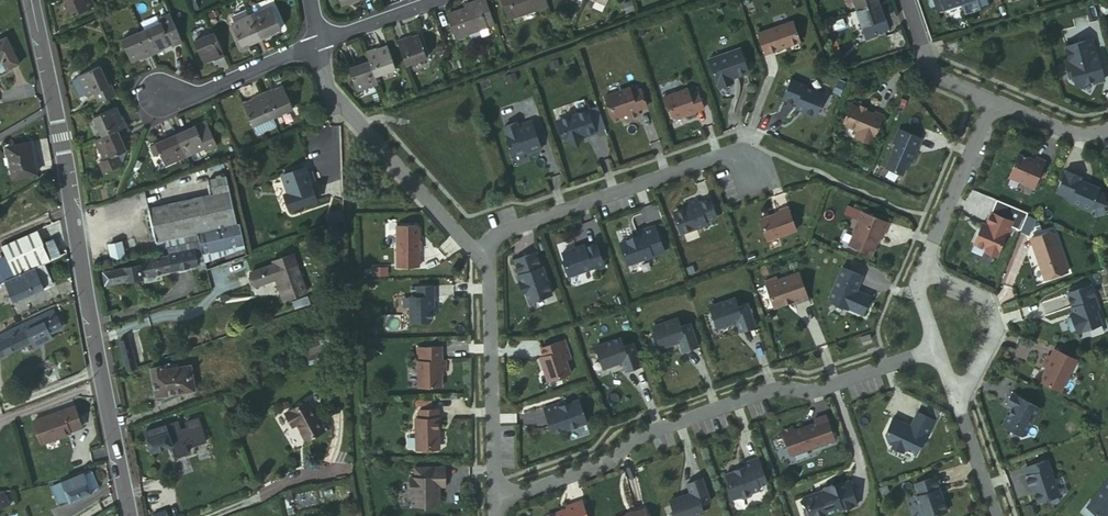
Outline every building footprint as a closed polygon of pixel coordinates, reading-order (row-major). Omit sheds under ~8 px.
[(70,15),(90,7),(86,0),(64,0),(70,15)] [(452,38),(493,23),(484,0),(474,0),(474,4),(444,15),(452,38)] [(505,18),(546,4),(544,0),(498,0),(505,18)] [(877,0),(871,0),(852,7),(860,31),(884,22),(877,0)] [(960,0),(934,0),(938,10),(961,2),(960,0)] [(279,27),(269,7),(248,16),(259,40),(272,35),(270,30),(279,27)] [(155,16),(157,22),(165,42),(166,44),(176,40),(165,12),(155,16)] [(250,44),(259,40),(248,16),(230,24),(239,44),(249,40),(250,44)] [(787,19),(752,30),(760,51),(794,39),(787,19)] [(135,32),(146,56),(158,51),(156,46),(165,42),(157,22),(135,32)] [(884,22),(860,31),(862,35),(872,32),(872,30),(885,25),(884,22)] [(210,61),(219,57),(208,31),(189,39),(198,61),(209,57),(210,61)] [(138,59),(146,56),(135,32),(117,40),(126,60),(136,56),(138,59)] [(395,36),(403,59),(424,52),(417,33),(407,36),(405,32),(395,36)] [(10,54),(2,36),(0,37),(0,59),(10,54)] [(1088,38),(1061,44),(1065,60),(1061,61),(1064,76),(1068,75),(1070,83),(1077,87),(1081,80),(1088,79),(1088,81),(1099,79),(1093,53),(1092,54),(1088,38)] [(373,43),(361,47),(364,54),(370,72),(393,64),(385,45),(375,48),(373,43)] [(727,76),(743,70),(735,46),(704,57),(713,84),(728,79),(727,76)] [(10,54),(0,59),(0,67),(1,69),(15,63),(10,54)] [(354,88),(373,81),(370,72),(364,54),(354,58),(356,63),(346,66),(354,88)] [(93,102),(111,94),(102,74),(98,75),(93,65),(73,74),(73,76),(81,93),(81,94),(88,91),(93,102)] [(803,79),(788,73),(781,92),(795,98),(793,102),(811,109),(815,107),(823,88),(803,80),(803,79)] [(73,76),(66,79),(74,97),(81,93),(73,76)] [(624,84),(599,93),(607,115),(621,109),(623,114),(633,111),(632,106),(641,103),(635,86),(626,89),(624,84)] [(683,86),(658,94),(661,103),(665,104),(668,114),(671,115),(683,111),(683,113),(691,110),(691,108),(699,105),(693,89),(685,91),(683,86)] [(257,93),(268,119),(288,111),(279,89),(270,92),(269,88),(257,93)] [(250,126),(268,119),(257,93),(247,98),(249,102),(240,106),(249,126),(250,126)] [(844,104),(836,124),(851,130),(848,137),(865,143),(877,115),(868,111),(868,113),(859,110),(853,107),(844,104)] [(98,138),(123,128),(117,114),(114,115),(110,107),(88,116),(98,138)] [(582,133),(590,130),(582,107),(554,117),(554,126),(558,135),(560,135),(561,138),(574,143),(577,135),(578,132),(581,131),(582,133)] [(511,120),(499,124),(504,141),(503,144),(506,152),(509,153),(525,147),(525,150),(536,146),(526,118),(516,122),(517,124),(513,126),(511,120)] [(272,127),(268,119),(250,126),(253,134),(272,127)] [(200,122),(189,126),(199,149),(200,152),(210,147),(200,122)] [(168,131),(180,157),(199,149),(189,126),(180,131),(178,127),(168,131)] [(160,165),(180,157),(168,131),(159,134),(160,139),(151,144),(160,165)] [(120,140),(117,133),(95,142),(103,158),(110,155),(120,151),(115,142),(120,140)] [(12,177),(33,173),(28,142),(6,146),(12,177)] [(890,142),(880,165),(897,172),(903,158),(906,159),(910,150),(890,142)] [(1013,152),(1003,174),(1028,185),(1040,159),(1030,155),(1029,158),(1013,152)] [(103,158),(93,162),(98,173),(114,166),(110,155),(103,158)] [(1076,175),(1060,168),(1051,190),(1065,197),(1064,200),(1084,209),(1085,206),(1100,203),(1097,193),(1093,191),(1094,187),(1083,182),(1082,185),(1073,181),(1076,175)] [(285,217),(312,206),(300,171),(277,179),(284,196),(278,198),(285,217)] [(218,232),(237,229),(230,195),(228,180),(210,183),(213,198),(149,209),(155,242),(197,234),(199,242),(200,246),(204,264),(243,251),(243,247),(222,251),(218,232)] [(1016,191),(1030,194),(1032,186),(1018,183),(1016,191)] [(669,213),(676,231),(701,221),(700,219),(712,214),(705,195),(694,199),(693,196),(683,199),(685,204),(671,209),(669,213)] [(775,210),(754,217),(762,238),(791,227),(783,204),(774,208),(775,210)] [(876,235),(883,220),(857,209),(853,218),(852,217),(847,229),(848,230),(843,242),(866,251),(873,234),(876,235)] [(339,210),(331,214),(333,219),(342,215),(339,210)] [(1003,232),(1008,219),(987,210),(981,222),(978,220),(969,241),(981,246),(979,249),(991,254),(1001,232),(1003,232)] [(1027,232),(1032,218),(1024,215),(1019,229),(1027,232)] [(417,222),(398,223),(398,264),(420,263),(420,248),(422,248),(422,238),(420,237),(420,225),(417,222)] [(610,239),(619,261),(647,250),(646,246),(653,244),(645,223),(627,230),(628,234),(625,235),(624,234),(610,239)] [(42,242),(36,228),(1,245),(7,259),(42,242)] [(240,228),(237,229),(218,232),(222,251),(243,247),(240,228)] [(1061,270),(1048,228),(1026,235),(1028,243),(1027,244),(1038,278),(1061,270)] [(197,234),(155,242),(157,253),(167,252),(200,246),(199,242),(197,234)] [(49,258),(59,254),(51,238),(42,242),(49,258)] [(578,240),(557,247),(560,257),(558,261),(562,271),(590,262),(597,260),(590,238),(579,242),(578,240)] [(42,242),(7,259),(13,275),(42,261),(49,258),(42,242)] [(118,244),(104,246),(107,260),(120,258),(118,244)] [(198,272),(205,270),(204,264),(200,246),(167,252),(168,258),(170,271),(197,267),(198,272)] [(536,264),(531,249),(510,257),(516,272),(513,272),(514,277),(517,276),(518,279),(515,280),(519,290),(522,289),(525,299),(547,291),(538,264),(536,264)] [(248,271),(253,284),(271,279),(279,300),(302,292),(287,253),(269,259),(270,263),(248,271)] [(143,276),(170,271),(168,258),(124,265),(125,267),(127,280),(127,282),(143,279),(143,276)] [(42,261),(13,275),(3,280),(12,300),(50,283),(42,261)] [(823,295),(825,298),(842,306),(842,305),(856,312),(864,294),(850,288),(847,286),(849,282),(852,283),(857,273),(837,264),(823,295)] [(103,284),(127,280),(125,267),(102,272),(103,284)] [(773,278),(761,282),(768,305),(787,299),(788,303),(803,298),(793,270),(772,277),(773,278)] [(434,294),(434,283),(416,284),(417,294),(409,294),(410,319),(430,318),(433,315),(432,303),(434,303),(434,294)] [(1064,330),(1069,328),(1070,331),(1094,323),(1089,308),(1092,307),(1083,284),(1060,292),(1065,306),(1063,307),(1065,312),(1067,311),(1068,315),(1065,316),(1060,318),(1064,330)] [(706,309),(713,330),(733,323),(736,333),(752,328),(744,305),(734,309),(731,300),(706,309)] [(50,333),(61,327),(59,324),(63,322),(59,315),(56,317),(52,310),(7,332),(0,337),(0,352),(4,358),(32,343),(50,333)] [(649,329),(656,350),(676,343),(679,353),(695,348),(687,325),(677,329),(674,320),(649,329)] [(864,331),(855,334),(857,339),(866,336),(864,331)] [(54,339),(50,333),(32,343),(36,350),(54,339)] [(118,340),(126,367),(136,364),(128,336),(118,340)] [(533,355),(541,378),(564,370),(559,357),(564,355),(557,337),(534,345),(537,353),(533,355)] [(307,359),(320,355),(318,347),(313,347),(311,339),(302,341),(307,359)] [(592,349),(599,370),(618,363),(622,373),(638,368),(630,345),(620,349),(617,340),(592,349)] [(440,357),(440,344),(416,344),(417,382),(420,384),(439,384),(439,367),(444,367),(444,357),(440,357)] [(1068,359),(1047,348),(1043,356),(1040,355),(1035,365),(1040,367),(1033,381),(1052,390),(1068,359)] [(154,394),(192,390),(190,365),(176,366),(175,363),(150,366),(154,394)] [(1068,391),(1073,380),(1065,377),(1060,388),(1068,391)] [(1006,406),(995,425),(1014,435),(1017,434),(1031,408),(1005,393),(999,403),(1006,406)] [(539,405),(548,432),(582,420),(573,397),(556,403),(554,400),(539,405)] [(305,402),(285,413),(289,423),(293,421),(296,426),(305,445),(322,434),(305,402)] [(85,424),(79,403),(38,417),(45,439),(74,430),(73,428),(85,424)] [(437,430),(436,407),(417,407),(417,415),(413,415),(414,446),(434,446),(437,443),(437,437),(434,435),(434,430),(437,430)] [(902,415),(888,408),(878,427),(883,435),(889,438),(887,441),(900,447),(901,444),(913,449),(924,429),(927,431),(934,416),(917,408),(911,419),(909,422),(905,420),(902,415)] [(181,440),(222,425),(217,412),(176,427),(181,440)] [(783,450),(787,452),(829,437),(820,412),(808,416),(810,420),(788,427),(787,423),(776,427),(783,450)] [(163,425),(142,431),(149,452),(170,445),(163,425)] [(761,479),(753,455),(738,460),(739,464),(720,471),(724,482),(723,485),(727,496),(734,494),(737,495),(746,493),(747,489),(754,487),(753,482),(761,479)] [(1054,492),(1042,457),(1020,464),(1023,472),(1020,473),(1023,482),(1026,481),(1032,499),(1054,492)] [(442,483),(442,464),(411,465),(411,472),(411,475),(407,475),(407,491),(409,491),(409,502),(436,502),(436,491),(433,492),(433,483),(436,483),(442,483)] [(81,472),(90,491),(95,489),(96,485),(90,470),(86,469),(80,471),(81,472)] [(64,490),(69,501),(90,492),(90,491),(81,472),(60,481),(64,490)] [(682,481),(685,491),(665,498),(671,515),(680,515),(698,510),(695,501),(705,498),(697,475),(682,481)] [(939,512),(935,498),(932,497),(929,490),(932,489),(928,476),(907,484),(911,495),(908,496),(915,515),(925,515),(939,512)] [(1102,477),(1078,508),(1088,515),(1102,515),(1106,511),(1107,513),(1107,481),(1102,477)] [(812,491),(810,490),(798,494),(806,515),(814,515),(817,515),(818,512),(836,506),(837,508),(852,502),(844,479),(829,484),(826,482),(818,485),(819,487),(816,488),(817,490),(812,491)] [(57,507),(61,505),(56,494),(64,490),(60,481),(47,487),(57,507)] [(64,490),(56,494),(61,505),(69,501),(64,490)] [(11,506),(5,491),(0,493),(0,511),(11,506)] [(577,499),(561,504),(562,507),(554,510),(554,508),(541,513),(542,515),(582,515),(577,499)]
